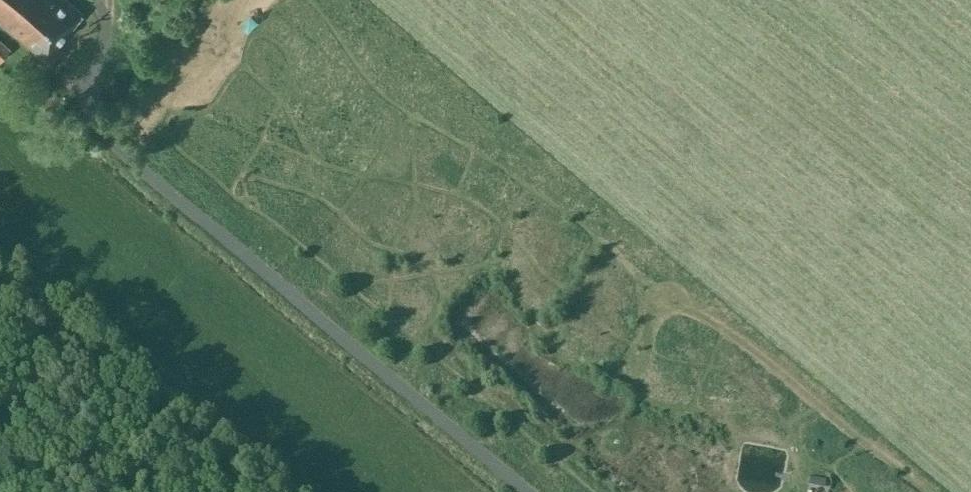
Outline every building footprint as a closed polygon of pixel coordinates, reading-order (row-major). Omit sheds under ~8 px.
[(46,57),(83,12),(68,0),(0,0),(0,20),(46,57)] [(10,48),(0,40),(0,60),(10,48)]
